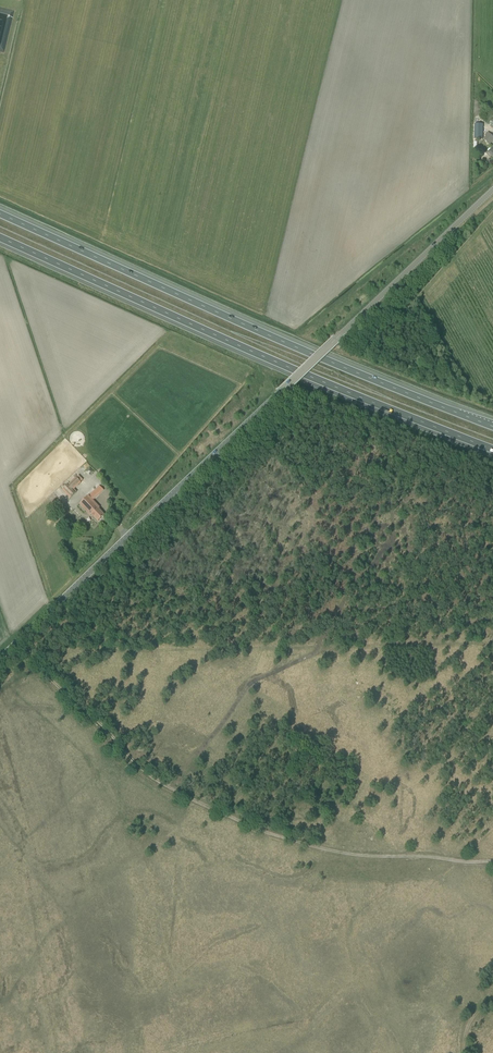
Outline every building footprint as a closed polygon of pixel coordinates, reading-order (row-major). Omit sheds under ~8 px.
[(489,145),(492,141),(492,137),(488,132),(485,135),(486,136),(483,139),(489,145)] [(486,161),(490,156),(479,145),(475,149),(486,161)] [(86,471),(85,472),(89,476),(90,477),(91,476),(94,472),(94,471),(90,468),(86,471)] [(70,483),(62,490),(63,491),(69,497),(70,499),(77,492),(74,489),(75,489),(70,483)] [(93,492),(80,504),(91,516),(92,514),(95,517),(99,521),(104,515),(101,511),(98,509),(99,508),(93,501),(98,496),(93,492)]
